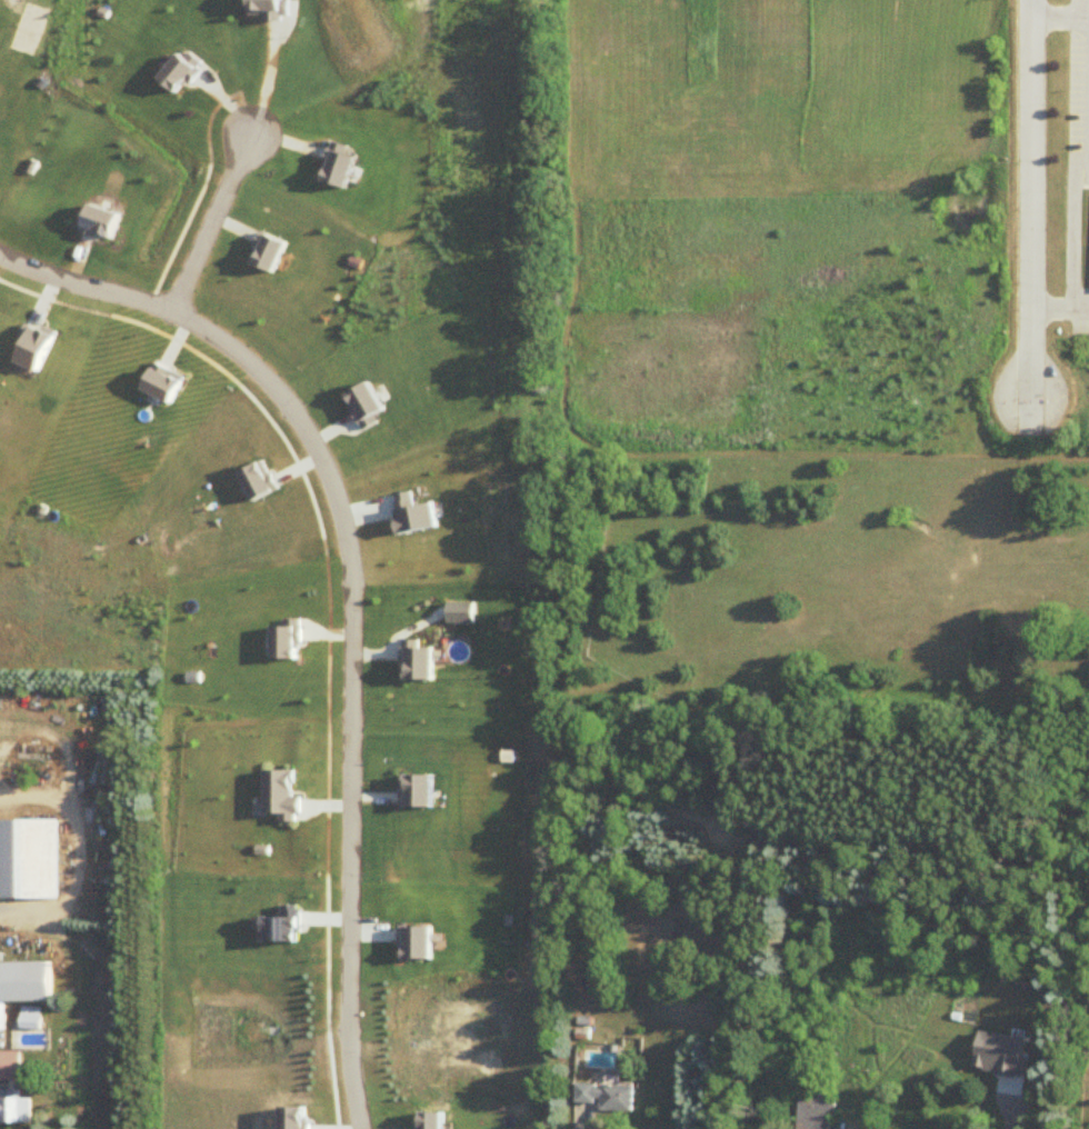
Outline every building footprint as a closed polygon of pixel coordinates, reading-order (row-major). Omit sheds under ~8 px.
[(57,897),(0,897),(0,819),(57,818),(57,897)] [(48,1000),(0,1001),(0,962),(47,960),(48,1000)] [(40,1032),(40,1009),(19,1009),(19,1032),(40,1032)] [(28,1122),(0,1122),(0,1088),(7,1088),(7,1078),(0,1078),(0,1051),(19,1050),(19,1079),(11,1079),(11,1088),(17,1088),(17,1096),(28,1096),(28,1122)] [(605,1087),(578,1085),(577,1106),(599,1107),(599,1112),(634,1114),(636,1085),(605,1083),(605,1087)] [(798,1100),(797,1128),(829,1128),(830,1102),(798,1100)] [(893,1116),(849,1114),(848,1128),(893,1128),(893,1116)]
